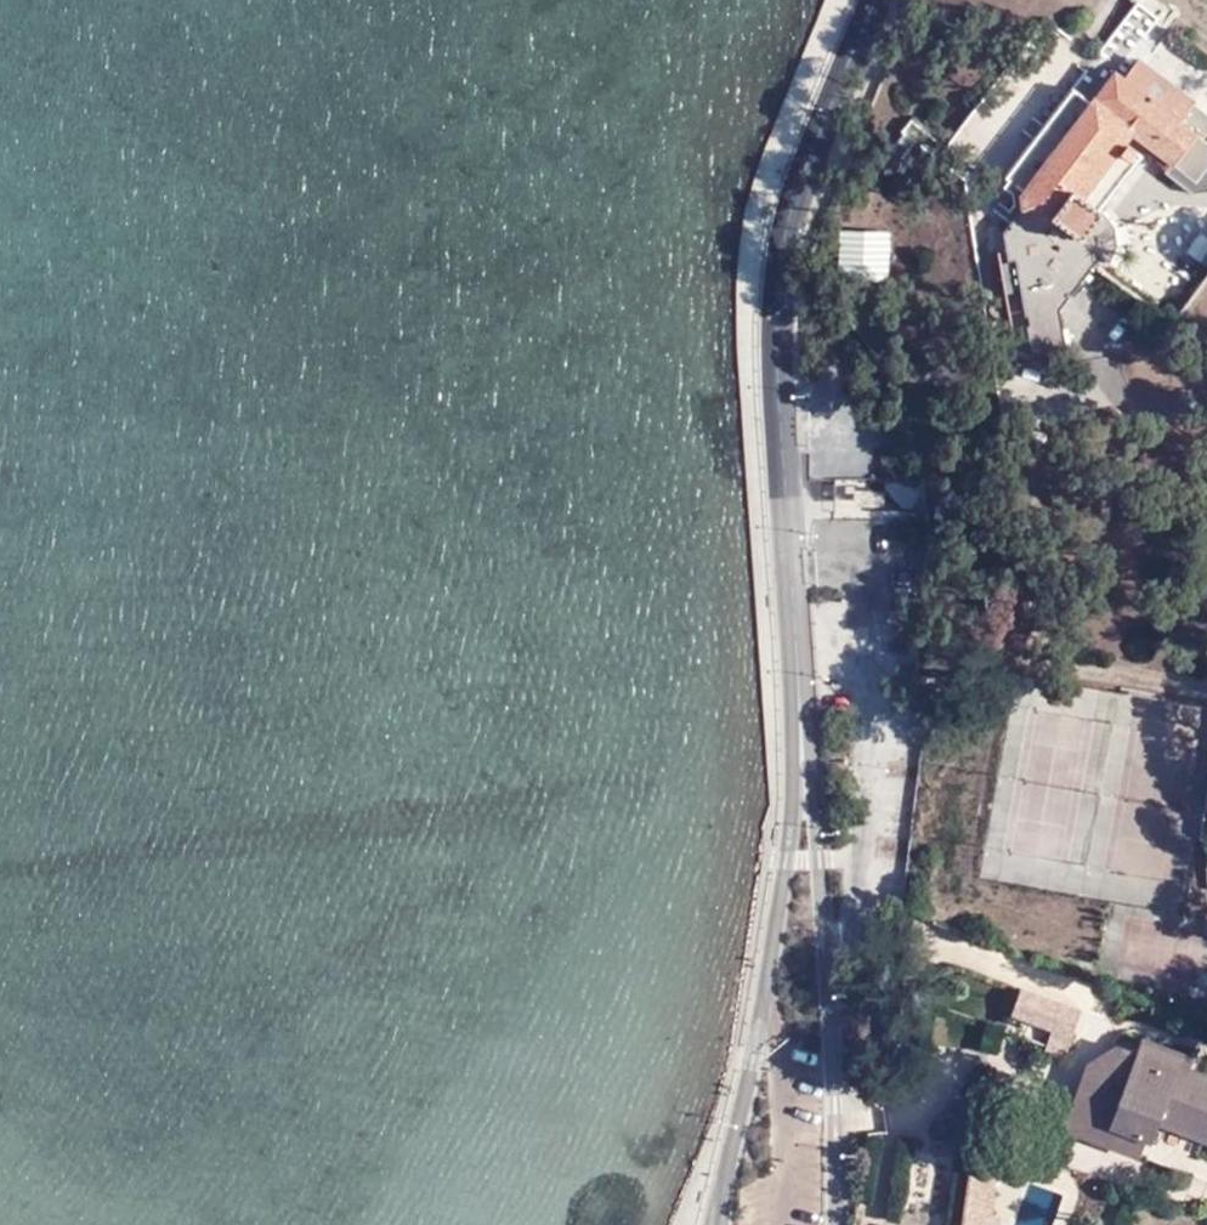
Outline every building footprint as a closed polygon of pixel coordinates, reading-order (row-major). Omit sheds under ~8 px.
[(1206,138),(1206,110),(1137,56),(1122,75),(1115,69),(1092,99),(1025,187),(1023,203),(1003,229),(1008,258),(1014,258),(1017,281),(1017,282),(1058,305),(1097,256),(1105,262),(1116,245),(1114,225),(1101,212),(1099,215),(1096,212),(1141,150),(1123,136),(1128,130),(1169,160),(1196,180),(1206,164),(1206,140),(1206,139),(1206,138)] [(1025,187),(1092,99),(1073,85),(1006,171),(1025,187)] [(1196,180),(1169,160),(1164,170),(1191,191),(1206,188),(1206,164),(1196,180)] [(1057,307),(1058,305),(1017,282),(1022,313),(1027,314),(1026,322),(1023,323),(1028,352),(1063,346),(1057,307)] [(919,510),(928,509),(927,499),(919,499),(919,510)] [(953,925),(938,919),(936,926),(952,932),(953,925)] [(1120,971),(1195,985),(1205,934),(1130,920),(1120,971)] [(1062,1060),(1081,1012),(1021,989),(1012,1015),(1052,1030),(1043,1053),(1062,1060)] [(1167,1051),(1141,1042),(1137,1052),(1126,1080),(1124,1086),(1116,1083),(1109,1102),(1091,1101),(1080,1108),(1077,1120),(1081,1130),(1095,1141),(1146,1160),(1160,1122),(1206,1139),(1206,1077),(1184,1069),(1163,1061),(1167,1051)] [(1126,1080),(1137,1052),(1124,1047),(1113,1074),(1126,1080)] [(1187,1058),(1167,1051),(1163,1061),(1184,1069),(1187,1058)] [(1004,1152),(975,1147),(963,1224),(989,1224),(996,1173),(1001,1173),(1004,1152)]
